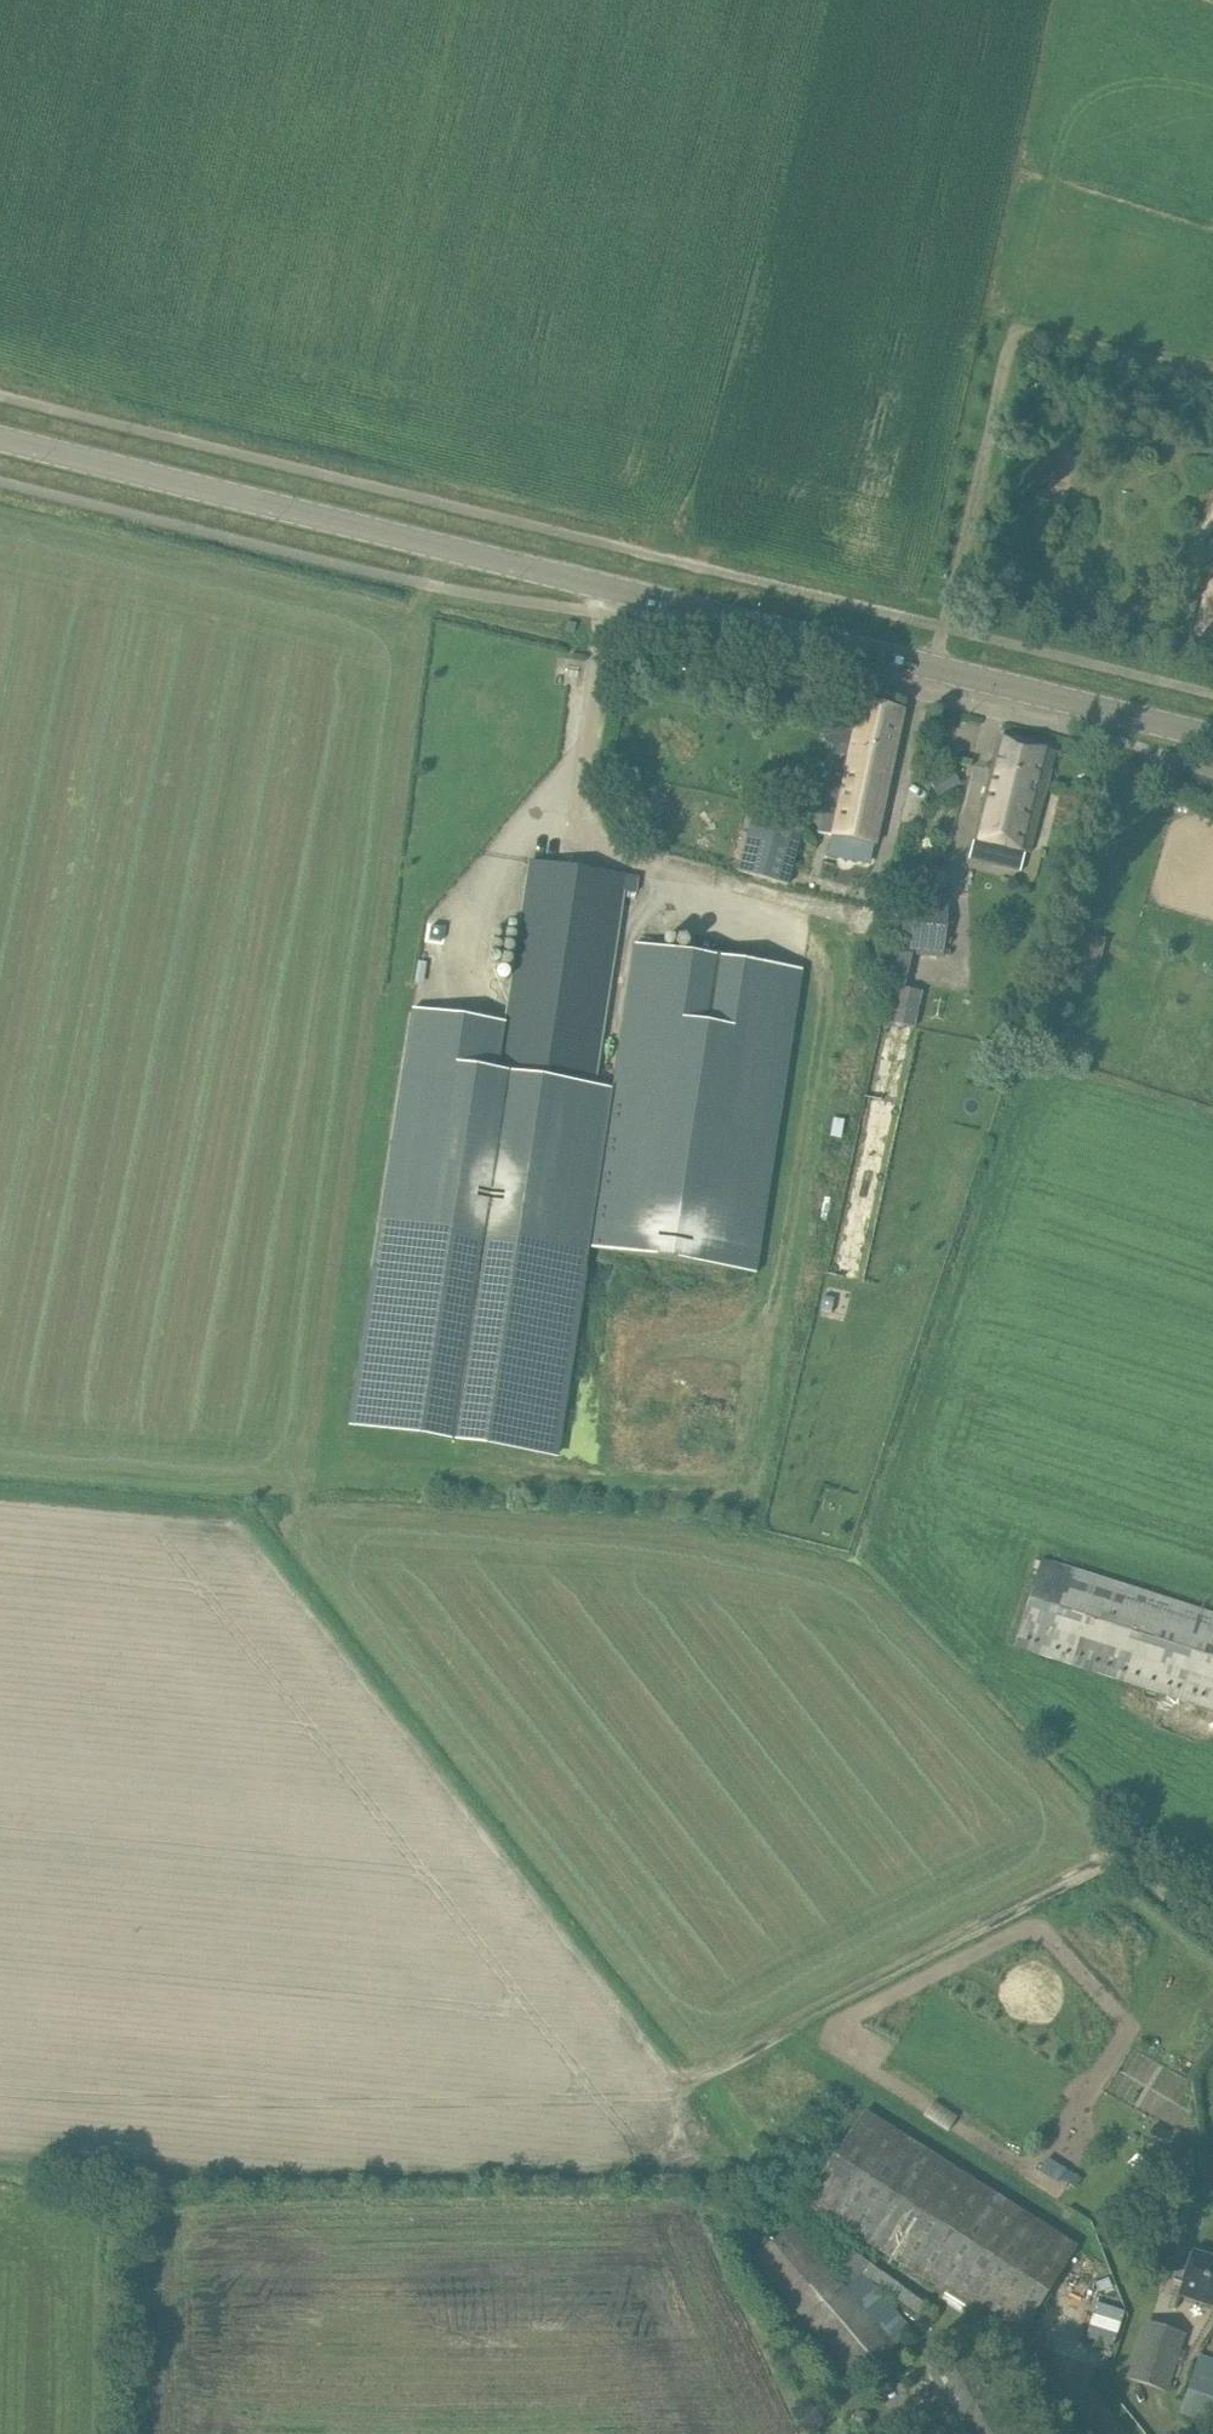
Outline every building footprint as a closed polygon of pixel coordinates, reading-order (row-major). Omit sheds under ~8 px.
[(831,776),(819,831),(832,834),(828,853),(871,862),(875,843),(899,733),(904,710),(861,701),(849,755),(836,752),(831,776)] [(974,836),(1031,851),(1056,751),(999,737),(974,836)] [(961,783),(953,769),(930,782),(930,784),(937,797),(961,783)] [(805,824),(753,811),(737,870),(789,884),(805,824)] [(377,1268),(355,1424),(559,1455),(582,1298),(590,1248),(756,1273),(756,1272),(802,970),(693,953),(654,947),(635,944),(613,1088),(594,1085),(624,890),(636,892),(638,877),(534,862),(532,861),(531,861),(527,885),(507,1022),(502,1022),(414,1008),(413,1008),(377,1268)] [(903,950),(942,953),(947,889),(908,886),(903,950)] [(888,1021),(915,1026),(922,990),(895,985),(888,1021)] [(1041,1557),(1013,1645),(1212,1709),(1212,1612),(1041,1557)] [(1075,2246),(864,2113),(806,2205),(1017,2338),(1075,2246)] [(1046,2158),(1041,2169),(1064,2179),(1069,2169),(1046,2158)] [(894,2348),(796,2228),(757,2260),(856,2380),(894,2348)] [(1194,2252),(1180,2294),(1212,2305),(1212,2258),(1194,2252)] [(1167,2390),(1186,2333),(1147,2320),(1129,2377),(1167,2390)] [(1090,2325),(1087,2333),(1111,2343),(1115,2334),(1090,2325)] [(1179,2413),(1212,2425),(1212,2397),(1187,2388),(1179,2413)] [(853,2416),(852,2423),(857,2429),(865,2429),(870,2424),(871,2416),(866,2411),(858,2411),(853,2416)]
